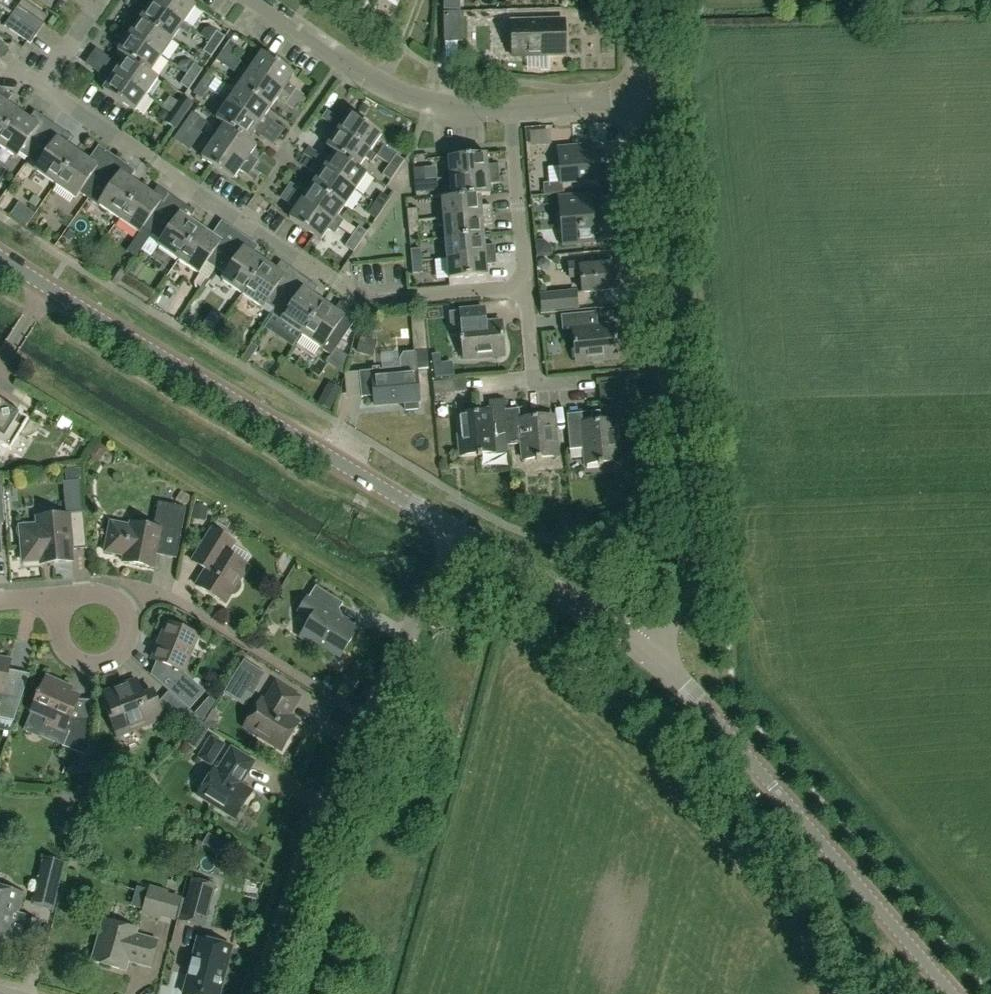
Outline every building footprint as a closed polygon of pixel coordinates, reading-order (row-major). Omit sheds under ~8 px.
[(150,0),(139,0),(137,3),(146,9),(140,17),(172,39),(178,30),(187,35),(191,29),(182,24),(183,23),(150,0)] [(183,23),(194,6),(186,0),(150,0),(183,23)] [(11,15),(37,33),(43,24),(17,6),(11,15)] [(444,42),(458,42),(464,42),(462,12),(443,12),(444,42)] [(37,33),(11,15),(3,26),(29,44),(37,33)] [(125,21),(120,28),(160,56),(172,39),(140,17),(134,27),(125,21)] [(564,20),(511,22),(512,42),(522,42),(522,56),(565,55),(564,20)] [(160,56),(120,28),(115,36),(123,42),(117,51),(149,72),(160,56)] [(216,31),(209,41),(217,46),(223,37),(216,31)] [(222,50),(230,55),(237,46),(229,40),(222,50)] [(217,46),(209,41),(202,51),(210,56),(217,46)] [(230,55),(222,50),(216,60),(223,65),(230,55)] [(111,60),(106,67),(146,95),(157,78),(149,72),(117,51),(125,57),(119,65),(111,60)] [(261,52),(250,69),(290,96),(295,89),(287,84),(293,75),(274,61),(261,52)] [(187,74),(195,79),(201,69),(193,64),(187,74)] [(146,95),(106,67),(100,75),(109,81),(102,90),(134,112),(146,95)] [(290,96),(250,69),(238,85),(271,107),(276,99),(284,104),(290,96)] [(206,73),(200,83),(208,88),(215,79),(206,73)] [(195,79),(187,74),(180,84),(188,89),(195,79)] [(208,88),(200,83),(193,93),(201,99),(208,88)] [(271,107),(238,85),(227,101),(267,129),(272,122),(264,116),(271,107)] [(18,112),(6,104),(12,96),(0,88),(0,138),(18,112)] [(295,89),(290,96),(297,102),(302,105),(307,97),(295,89)] [(297,102),(290,96),(284,104),(292,110),(297,102)] [(227,101),(215,119),(248,140),(253,132),(262,137),(267,129),(227,101)] [(178,103),(172,113),(180,118),(187,109),(178,103)] [(330,123),(335,116),(326,110),(321,118),(330,123)] [(18,112),(0,138),(0,148),(15,158),(19,153),(29,160),(53,125),(34,111),(28,119),(18,112)] [(161,111),(157,115),(158,120),(163,122),(167,118),(166,113),(161,111)] [(185,121),(193,127),(200,118),(192,112),(185,121)] [(180,118),(172,113),(165,123),(173,128),(180,118)] [(330,123),(369,150),(380,134),(349,113),(343,122),(335,116),(330,123)] [(223,125),(212,141),(253,168),(258,161),(249,155),(256,146),(247,141),(248,140),(215,119),(223,125)] [(193,127),(185,121),(178,132),(187,137),(193,127)] [(267,129),(278,136),(283,129),(272,122),(267,129)] [(369,150),(330,123),(324,132),(332,138),(326,146),(358,167),(364,158),(371,162),(376,155),(369,151),(369,150)] [(71,137),(53,125),(29,160),(37,166),(34,171),(55,186),(77,153),(65,145),(71,137)] [(267,129),(262,137),(273,145),(278,136),(267,129)] [(605,180),(605,179),(610,179),(609,165),(604,166),(603,152),(587,154),(587,146),(574,147),(573,136),(573,147),(559,149),(561,173),(547,174),(548,183),(543,184),(543,192),(563,191),(562,184),(605,180)] [(253,168),(212,141),(201,158),(233,180),(239,171),(247,176),(253,168)] [(88,160),(77,153),(55,186),(74,199),(82,187),(93,194),(117,159),(98,146),(88,160)] [(358,167),(326,146),(325,147),(334,153),(328,161),(320,156),(315,163),(355,190),(366,173),(358,167)] [(306,157),(315,163),(320,156),(307,147),(302,154),(306,157)] [(449,178),(498,174),(497,165),(487,166),(486,154),(448,158),(449,178)] [(389,163),(397,169),(403,161),(395,155),(389,163)] [(309,171),(315,163),(306,157),(301,165),(309,171)] [(117,159),(93,194),(101,200),(98,205),(119,219),(141,187),(129,179),(135,171),(117,159)] [(355,190),(315,163),(309,171),(317,177),(312,185),(343,206),(355,190)] [(397,169),(389,163),(381,175),(390,181),(397,169)] [(414,181),(430,180),(429,169),(423,169),(413,170),(414,181)] [(498,174),(449,178),(451,198),(490,194),(489,184),(499,183),(498,174)] [(431,189),(430,180),(414,181),(415,193),(425,192),(425,190),(431,189)] [(289,184),(285,190),(292,195),(297,188),(289,184)] [(343,206),(312,185),(305,194),(297,188),(292,195),(339,227),(343,221),(337,216),(343,206)] [(152,195),(141,187),(119,219),(139,233),(142,228),(152,235),(176,200),(157,187),(152,195)] [(292,195),(285,190),(279,199),(287,204),(292,195)] [(23,193),(15,207),(34,217),(41,204),(23,193)] [(374,203),(382,209),(389,199),(381,194),(374,203)] [(490,194),(451,198),(441,198),(442,212),(437,212),(437,219),(491,214),(490,205),(481,206),(479,196),(490,195),(490,194)] [(339,227),(292,195),(287,204),(295,210),(288,218),(313,236),(305,248),(311,253),(320,240),(327,230),(334,234),(339,227)] [(563,245),(611,241),(608,207),(592,209),(591,196),(559,198),(563,245)] [(194,212),(176,200),(152,235),(161,241),(157,246),(179,261),(201,228),(189,220),(194,212)] [(382,209),(374,203),(367,214),(375,219),(382,209)] [(408,221),(418,221),(417,210),(407,210),(408,221)] [(492,224),(491,214),(437,219),(438,228),(444,227),(445,238),(483,235),(482,225),(492,224)] [(201,228),(179,261),(198,274),(206,262),(216,269),(240,234),(221,221),(211,235),(201,228)] [(418,221),(408,221),(409,234),(419,233),(418,221)] [(352,236),(360,241),(366,233),(358,227),(352,236)] [(258,247),(240,234),(216,269),(224,275),(221,280),(242,295),(264,263),(253,254),(258,247)] [(483,235),(445,238),(446,258),(495,254),(494,246),(484,247),(483,235)] [(360,241),(352,236),(344,246),(353,252),(360,241)] [(411,261),(421,261),(420,250),(410,251),(411,261)] [(495,254),(446,258),(448,280),(486,276),(486,265),(496,264),(495,254)] [(545,270),(548,267),(548,262),(545,259),(540,259),(537,262),(537,267),(541,270),(545,270)] [(421,261),(411,261),(412,274),(422,273),(421,261)] [(275,270),(264,263),(242,295),(262,308),(265,303),(275,310),(299,275),(280,262),(275,270)] [(613,264),(594,265),(594,262),(569,264),(571,278),(581,277),(583,293),(615,290),(613,264)] [(299,275),(275,310),(283,316),(280,321),(301,336),(324,304),(312,295),(317,288),(299,275)] [(576,293),(542,297),(544,313),(578,309),(576,293)] [(324,304),(301,336),(321,349),(324,344),(333,351),(358,316),(340,303),(334,311),(324,304)] [(485,323),(484,309),(449,312),(450,327),(461,327),(464,359),(504,356),(501,322),(485,323)] [(617,359),(614,325),(597,327),(596,312),(561,316),(562,331),(573,330),(576,363),(617,359)] [(373,341),(360,338),(357,352),(370,356),(373,341)] [(242,360),(248,364),(258,348),(251,344),(242,360)] [(418,409),(417,401),(419,401),(416,373),(417,373),(417,370),(428,369),(426,351),(403,353),(400,358),(400,369),(379,370),(379,367),(372,368),(372,371),(359,372),(361,397),(373,396),(374,405),(404,403),(404,411),(418,409)] [(431,355),(432,365),(440,364),(439,354),(431,355)] [(465,379),(452,380),(454,393),(466,392),(465,379)] [(623,382),(599,384),(601,400),(624,397),(623,382)] [(328,383),(317,404),(329,410),(340,390),(328,383)] [(508,445),(505,410),(504,410),(503,400),(489,401),(490,411),(457,414),(460,456),(493,452),(494,454),(508,452),(507,445),(508,445)] [(9,451),(28,421),(0,404),(0,445),(9,451)] [(505,410),(508,445),(521,444),(523,460),(556,457),(552,416),(520,419),(519,409),(505,410)] [(619,461),(615,420),(600,422),(599,412),(591,413),(592,423),(582,424),(581,413),(566,415),(570,450),(584,448),(586,464),(619,461)] [(100,460),(104,453),(103,448),(99,446),(95,447),(90,454),(91,459),(95,461),(100,460)] [(66,481),(80,479),(79,469),(65,471),(66,481)] [(65,502),(80,500),(78,481),(63,482),(65,502)] [(186,507),(191,498),(181,491),(175,501),(186,507)] [(179,539),(185,508),(158,503),(153,528),(130,523),(129,526),(110,523),(104,552),(123,556),(122,562),(154,569),(160,536),(179,539)] [(195,505),(192,520),(204,522),(207,507),(195,505)] [(70,550),(86,549),(83,512),(66,513),(66,515),(36,518),(37,526),(20,528),(23,562),(40,560),(41,564),(71,562),(70,550)] [(240,579),(247,566),(227,553),(233,542),(211,529),(197,553),(210,562),(195,586),(224,604),(229,596),(235,595),(238,592),(240,589),(241,585),(240,579)] [(339,658),(357,629),(335,615),(342,603),(315,586),(307,598),(306,598),(297,612),(310,620),(299,638),(315,648),(318,644),(339,658)] [(182,672),(196,635),(167,623),(152,660),(166,666),(165,668),(164,668),(154,679),(175,698),(185,686),(175,677),(178,671),(182,672)] [(243,661),(225,690),(237,697),(241,690),(252,696),(265,674),(243,661)] [(23,691),(7,687),(5,684),(9,664),(0,663),(0,730),(10,732),(13,721),(23,691)] [(88,757),(89,721),(73,721),(69,719),(79,696),(63,690),(65,685),(46,677),(30,713),(47,720),(45,724),(63,732),(64,731),(68,733),(62,747),(88,757)] [(117,737),(163,718),(155,697),(144,701),(136,680),(103,693),(111,714),(108,716),(117,737)] [(288,717),(300,698),(275,683),(264,702),(260,700),(244,727),(281,750),(298,723),(288,717)] [(198,727),(201,723),(189,712),(175,699),(167,707),(181,721),(193,732),(197,728),(198,727)] [(198,727),(197,728),(192,736),(200,742),(206,732),(198,727)] [(211,736),(196,759),(210,768),(225,745),(211,736)] [(239,784),(253,762),(231,749),(217,771),(214,769),(197,796),(234,819),(251,792),(239,784)] [(205,844),(210,847),(216,837),(211,834),(205,844)] [(53,912),(65,863),(41,857),(30,906),(53,912)] [(191,879),(180,922),(204,928),(215,885),(191,879)] [(149,885),(141,915),(160,920),(160,918),(174,922),(181,899),(167,895),(168,891),(149,885)] [(0,887),(0,946),(4,947),(8,931),(33,938),(37,921),(27,919),(28,916),(17,913),(22,893),(0,887)] [(137,928),(103,919),(91,961),(125,970),(128,960),(150,966),(157,939),(136,933),(137,928)] [(225,969),(193,961),(185,993),(219,993),(225,969)]
